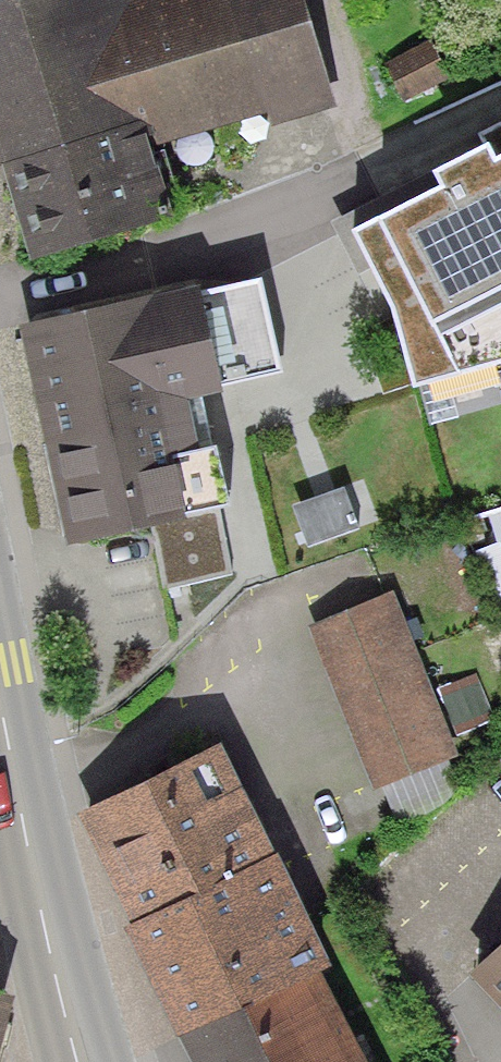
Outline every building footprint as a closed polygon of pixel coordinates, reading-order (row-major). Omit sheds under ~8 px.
[(27,263),(167,215),(141,140),(319,79),(292,0),(0,0),(0,184),(27,263)] [(451,71),(434,39),(389,64),(406,95),(451,71)] [(350,231),(389,309),(412,388),(500,363),(500,161),(492,166),(484,150),(431,178),(439,193),(377,225),(374,219),(350,231)] [(18,326),(69,547),(151,528),(162,578),(224,564),(209,498),(221,495),(197,388),(216,384),(214,378),(277,364),(257,277),(196,290),(195,285),(18,326)] [(344,490),(293,510),(310,552),(360,532),(344,490)] [(431,646),(406,579),(273,631),(340,804),(471,756),(449,693),(456,691),(439,644),(431,646)] [(135,933),(276,862),(222,756),(80,815),(135,933)] [(187,1061),(359,1061),(317,983),(331,975),(276,862),(135,933),(125,937),(176,1041),(187,1061)] [(470,980),(500,1010),(500,949),(470,980)] [(15,1008),(0,1004),(0,1061),(15,1008)]
